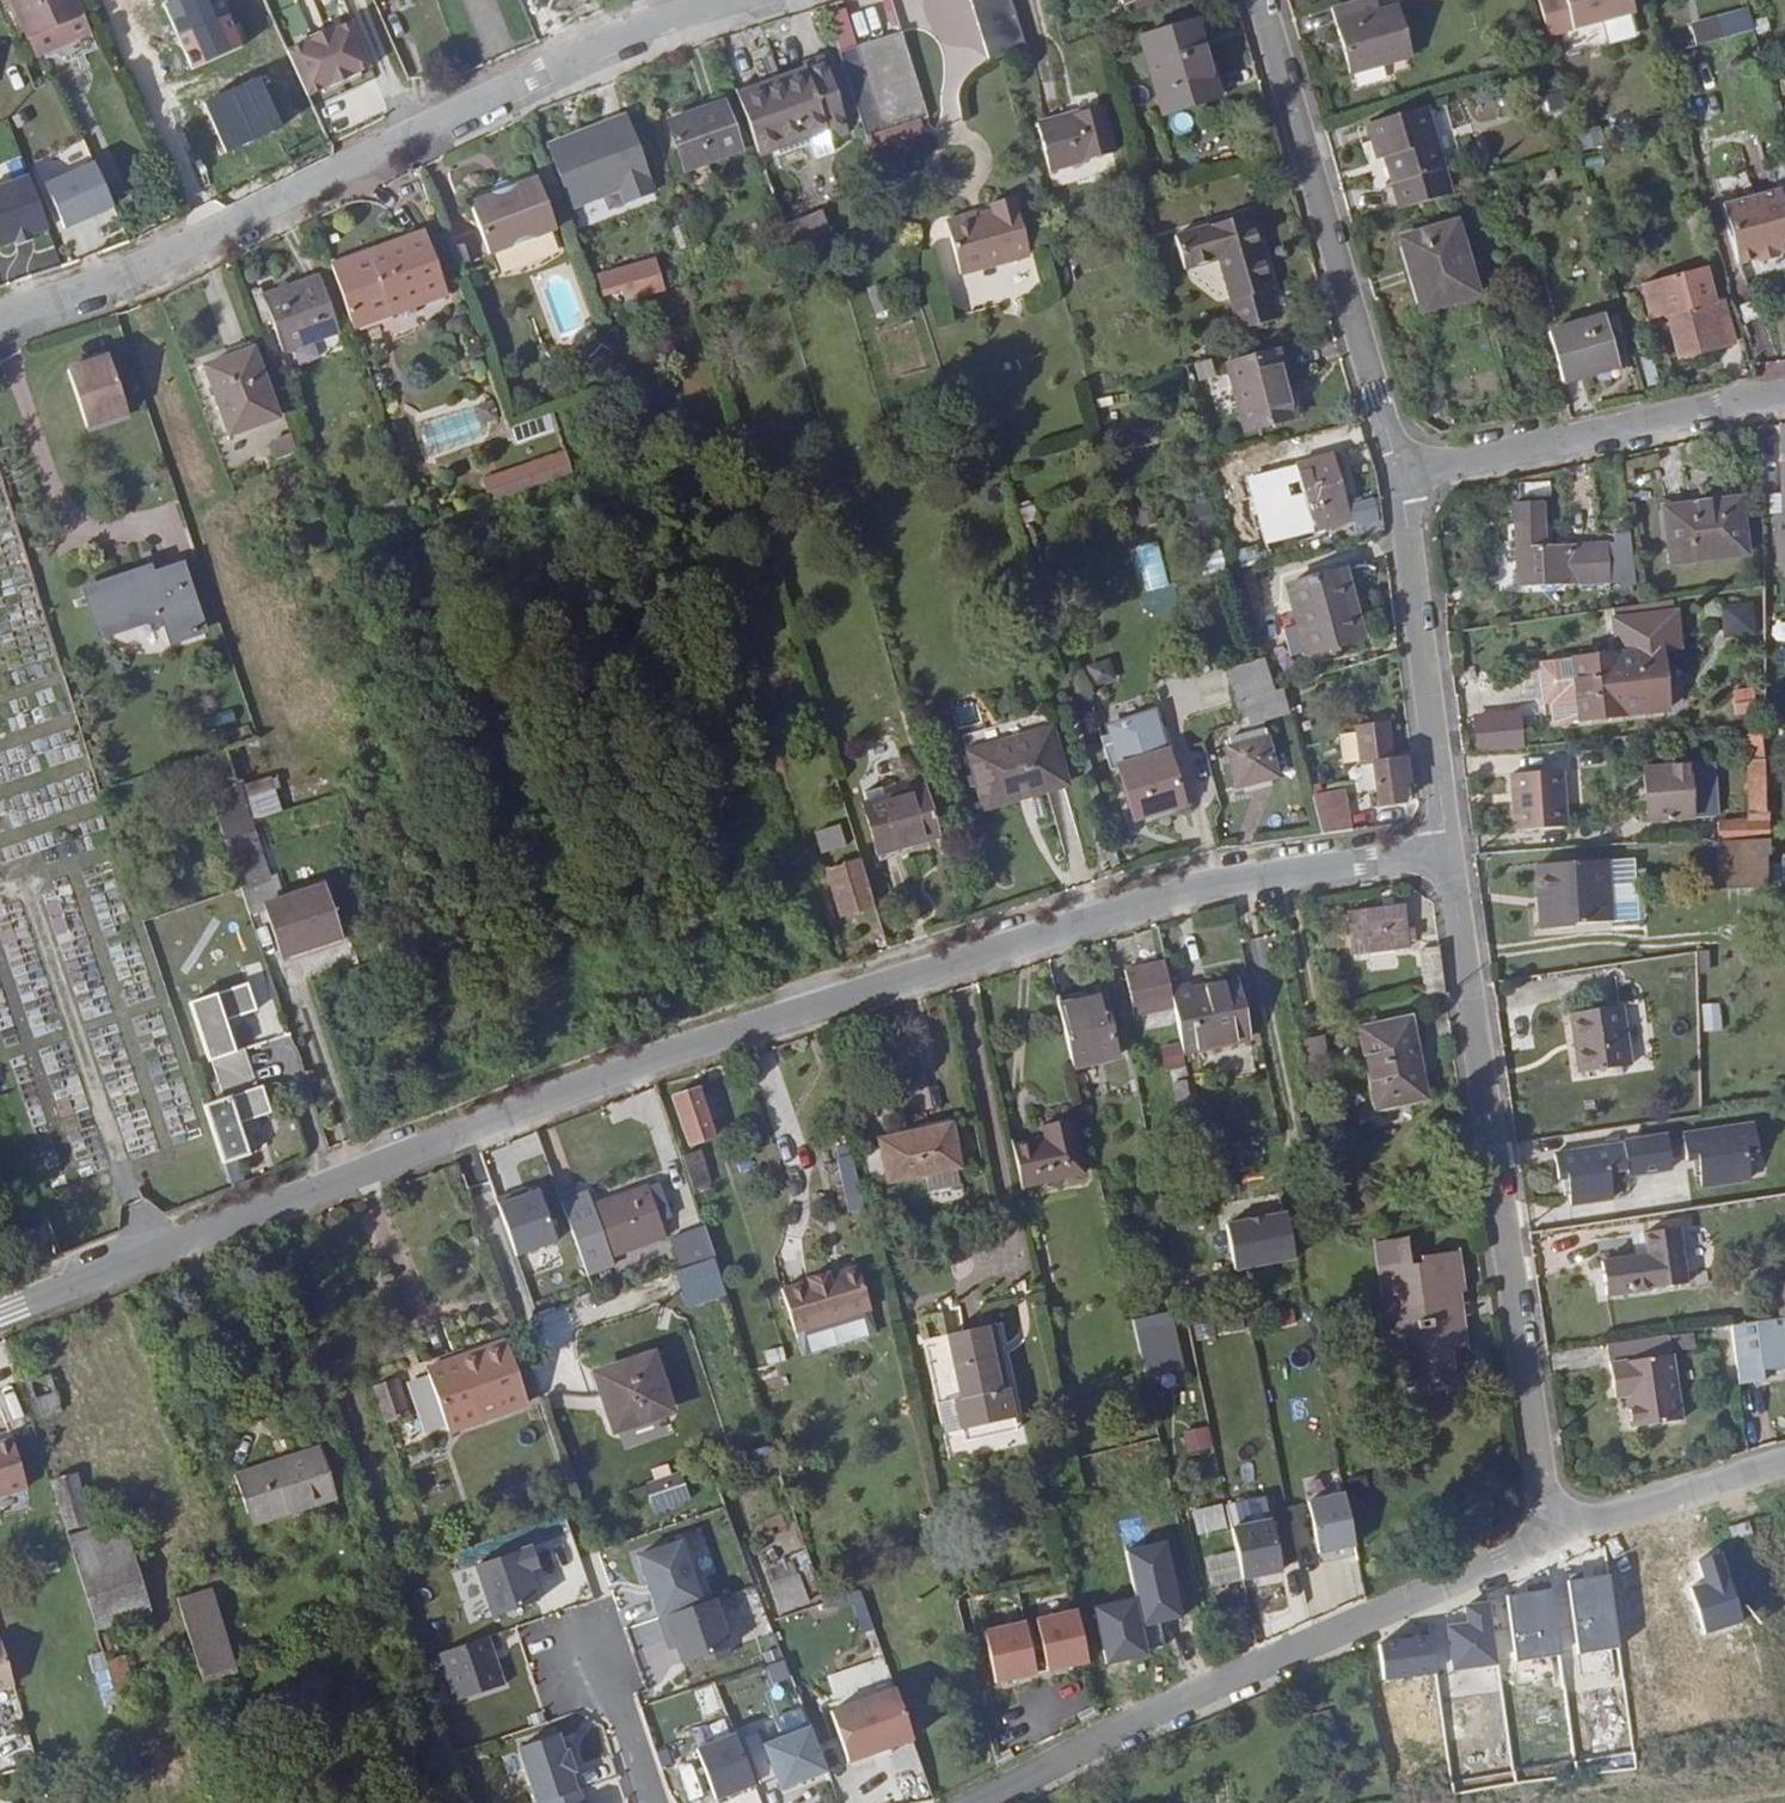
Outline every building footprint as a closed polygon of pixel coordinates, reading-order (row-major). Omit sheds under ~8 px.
[(75,0),(11,0),(28,39),(81,15),(75,0)] [(162,6),(190,71),(240,50),(218,0),(175,0),(162,6)] [(1010,0),(970,0),(989,61),(1026,48),(1010,0)] [(1397,6),(1379,11),(1376,0),(1353,0),(1331,7),(1349,75),(1411,56),(1397,6)] [(1547,36),(1633,13),(1629,0),(1537,0),(1547,36)] [(302,46),(287,53),(307,96),(322,88),(323,91),(360,74),(359,72),(375,65),(355,22),(339,29),(333,15),(296,32),(302,46)] [(62,44),(59,38),(75,30),(70,20),(28,39),(36,56),(62,44)] [(1691,27),(1696,46),(1721,39),(1716,20),(1691,27)] [(1218,98),(1196,21),(1139,38),(1161,114),(1218,98)] [(928,118),(901,32),(838,52),(865,136),(920,120),(928,118)] [(848,133),(821,59),(803,65),(805,71),(736,96),(757,155),(826,130),(827,133),(830,140),(848,133)] [(260,76),(203,101),(226,154),(283,130),(260,76)] [(740,151),(722,103),(667,122),(684,170),(740,151)] [(1115,153),(1103,107),(1036,124),(1048,170),(1115,153)] [(1444,169),(1425,107),(1365,124),(1376,160),(1383,158),(1391,184),(1444,169)] [(548,148),(569,204),(619,186),(625,203),(653,192),(626,119),(548,148)] [(869,150),(923,133),(920,120),(865,136),(869,150)] [(38,162),(49,182),(94,160),(83,139),(38,162)] [(93,162),(44,186),(65,231),(115,208),(93,162)] [(0,189),(0,242),(48,225),(31,178),(0,189)] [(555,230),(536,178),(469,203),(488,255),(555,230)] [(1781,189),(1722,206),(1738,264),(1757,259),(1757,263),(1778,257),(1777,254),(1784,251),(1784,204),(1781,189)] [(1030,255),(1014,198),(991,205),(994,216),(978,221),(976,215),(946,222),(960,274),(1030,255)] [(1271,290),(1249,214),(1174,236),(1184,269),(1218,259),(1239,331),(1277,320),(1268,291),(1271,290)] [(828,234),(825,221),(786,234),(790,246),(828,234)] [(1478,295),(1456,221),(1399,238),(1421,312),(1478,295)] [(370,261),(426,240),(423,232),(367,253),(370,261)] [(447,294),(426,240),(370,261),(367,253),(331,267),(353,327),(447,294)] [(662,288),(654,260),(617,270),(597,276),(603,296),(622,290),(625,299),(662,288)] [(1734,344),(1723,301),(1716,303),(1707,267),(1640,285),(1650,321),(1666,316),(1678,358),(1734,344)] [(339,332),(319,275),(262,296),(259,288),(252,291),(262,323),(271,320),(282,353),(339,332)] [(1619,367),(1604,316),(1548,332),(1562,383),(1619,367)] [(276,417),(252,350),(205,367),(230,435),(276,417)] [(1291,418),(1281,381),(1286,380),(1278,351),(1226,366),(1243,431),(1291,418)] [(127,414),(108,356),(67,370),(86,428),(127,414)] [(1295,416),(1286,380),(1281,381),(1291,418),(1295,416)] [(515,445),(558,429),(553,412),(509,428),(515,445)] [(295,451),(290,436),(271,442),(276,458),(295,451)] [(566,453),(523,467),(530,487),(573,472),(566,453)] [(1351,520),(1333,454),(1295,466),(1297,474),(1263,484),(1276,531),(1310,521),(1313,531),(1351,520)] [(530,487),(523,467),(498,475),(504,495),(530,487)] [(504,495),(498,475),(482,480),(488,501),(504,495)] [(1357,536),(1382,530),(1374,498),(1349,505),(1357,536)] [(1748,555),(1740,498),(1663,508),(1669,565),(1748,555)] [(1608,582),(1606,543),(1551,546),(1543,546),(1541,502),(1515,504),(1518,586),(1608,582)] [(1037,519),(1034,506),(1020,510),(1024,523),(1037,519)] [(1632,559),(1629,533),(1613,535),(1616,561),(1632,559)] [(1159,542),(1131,548),(1140,591),(1168,586),(1159,542)] [(1635,581),(1632,559),(1616,561),(1619,582),(1635,581)] [(204,631),(181,565),(151,575),(149,568),(84,590),(100,637),(162,616),(171,643),(204,631)] [(1363,639),(1344,569),(1285,586),(1304,656),(1363,639)] [(1175,588),(1144,590),(1146,611),(1176,609),(1175,588)] [(1758,638),(1757,602),(1722,603),(1723,639),(1758,638)] [(1660,649),(1645,651),(1653,712),(1667,710),(1660,649)] [(1645,651),(1617,654),(1572,659),(1579,720),(1624,715),(1653,712),(1645,651)] [(1087,667),(1094,688),(1119,679),(1112,658),(1087,667)] [(1273,691),(1264,659),(1224,671),(1234,703),(1273,691)] [(1289,713),(1282,689),(1274,691),(1273,691),(1234,703),(1242,726),(1262,721),(1289,713)] [(1107,730),(1118,766),(1135,820),(1183,805),(1167,751),(1155,715),(1107,730)] [(1264,729),(1262,721),(1242,726),(1244,734),(1245,734),(1264,729)] [(1393,760),(1388,722),(1354,726),(1359,766),(1371,764),(1375,789),(1377,806),(1405,803),(1402,784),(1410,783),(1406,758),(1393,760)] [(1068,786),(1051,727),(965,752),(982,811),(1068,786)] [(1277,777),(1264,729),(1245,734),(1244,734),(1227,738),(1230,747),(1227,748),(1237,788),(1277,777)] [(282,812),(259,738),(256,739),(197,760),(224,841),(253,832),(249,821),(282,812)] [(1766,812),(1764,760),(1747,760),(1749,821),(1769,821),(1769,812),(1766,812)] [(1375,789),(1371,764),(1359,766),(1363,791),(1375,789)] [(1712,817),(1709,792),(1690,794),(1688,765),(1642,769),(1646,823),(1708,818),(1712,817)] [(1507,774),(1512,830),(1564,826),(1560,770),(1507,774)] [(939,838),(924,786),(863,804),(877,855),(939,838)] [(1352,831),(1344,790),(1312,797),(1322,834),(1352,831)] [(1770,839),(1769,821),(1749,821),(1718,821),(1717,841),(1739,840),(1739,839),(1740,839),(1741,839),(1767,839),(1770,839)] [(845,847),(839,826),(815,833),(821,854),(845,847)] [(269,879),(253,832),(224,841),(249,915),(264,909),(263,905),(282,899),(276,878),(269,879)] [(1768,885),(1767,839),(1741,839),(1740,839),(1740,840),(1740,842),(1743,885),(1768,885)] [(1743,885),(1740,842),(1720,843),(1722,886),(1743,885)] [(874,906),(860,860),(826,870),(840,916),(874,906)] [(1612,921),(1608,860),(1541,865),(1544,906),(1538,907),(1540,930),(1573,928),(1573,924),(1602,922),(1612,921)] [(1544,906),(1541,865),(1535,866),(1538,907),(1544,906)] [(341,938),(323,886),(282,899),(263,905),(264,909),(281,958),(341,938)] [(1408,947),(1403,906),(1349,912),(1353,954),(1408,947)] [(1445,995),(1439,948),(1419,950),(1427,998),(1445,995)] [(1173,1007),(1169,990),(1163,962),(1123,971),(1133,1016),(1173,1007)] [(1249,1037),(1237,982),(1191,991),(1190,985),(1169,990),(1173,1009),(1175,1019),(1182,1052),(1249,1037)] [(234,1052),(224,1021),(255,1010),(247,984),(190,1004),(208,1061),(210,1061),(223,1099),(257,1088),(244,1049),(234,1052)] [(1117,1058),(1102,997),(1059,1006),(1073,1069),(1117,1058)] [(1722,1031),(1721,1003),(1702,1004),(1703,1032),(1722,1031)] [(1631,1066),(1622,1006),(1570,1014),(1578,1074),(1631,1066)] [(1427,1099),(1410,1018),(1360,1029),(1376,1109),(1427,1099)] [(1190,1102),(1185,1080),(1173,1083),(1177,1104),(1190,1102)] [(55,1088),(63,1115),(88,1108),(80,1081),(55,1088)] [(238,1123),(269,1113),(261,1087),(204,1106),(226,1174),(227,1174),(228,1177),(231,1187),(244,1182),(237,1159),(249,1154),(238,1123)] [(714,1136),(698,1088),(673,1097),(689,1145),(714,1136)] [(1084,1174),(1073,1120),(1041,1127),(1044,1140),(1013,1147),(1022,1187),(1084,1174)] [(1698,1173),(1700,1184),(1749,1176),(1746,1150),(1757,1148),(1753,1124),(1681,1134),(1685,1159),(1690,1158),(1696,1157),(1698,1173)] [(959,1167),(950,1125),(879,1140),(881,1150),(865,1153),(871,1185),(924,1174),(959,1167)] [(1666,1135),(1623,1141),(1627,1168),(1628,1174),(1671,1167),(1666,1135)] [(1623,1143),(1554,1154),(1558,1178),(1569,1176),(1571,1192),(1573,1203),(1614,1197),(1610,1170),(1627,1168),(1623,1143)] [(851,1156),(849,1145),(836,1147),(838,1159),(851,1156)] [(807,1169),(800,1147),(785,1151),(792,1174),(807,1169)] [(724,1181),(717,1156),(709,1154),(700,1157),(698,1150),(680,1156),(692,1191),(724,1181)] [(864,1210),(851,1156),(838,1159),(850,1213),(864,1210)] [(960,1185),(956,1168),(924,1174),(928,1192),(960,1185)] [(1569,1176),(1563,1177),(1565,1193),(1571,1192),(1569,1176)] [(672,1218),(660,1183),(591,1208),(608,1256),(665,1236),(660,1222),(672,1218)] [(520,1259),(563,1243),(543,1188),(500,1204),(520,1259)] [(1235,1271),(1295,1258),(1286,1214),(1226,1227),(1235,1271)] [(715,1258),(704,1227),(672,1238),(683,1269),(715,1258)] [(1686,1285),(1678,1228),(1645,1232),(1648,1255),(1602,1261),(1607,1296),(1686,1285)] [(1467,1346),(1459,1292),(1464,1291),(1459,1251),(1421,1256),(1422,1264),(1411,1265),(1407,1237),(1374,1242),(1383,1308),(1382,1308),(1379,1308),(1383,1336),(1405,1333),(1411,1380),(1454,1374),(1450,1348),(1467,1346)] [(785,1287),(805,1354),(879,1333),(859,1266),(785,1287)] [(1176,1351),(1168,1313),(1133,1321),(1131,1321),(1144,1377),(1196,1365),(1192,1348),(1176,1351)] [(1783,1317),(1731,1325),(1741,1383),(1765,1380),(1764,1362),(1784,1361),(1784,1358),(1784,1352),(1783,1317)] [(993,1391),(983,1349),(991,1347),(986,1327),(946,1335),(961,1398),(955,1400),(961,1430),(1014,1418),(1007,1388),(1000,1390),(993,1391)] [(1695,1347),(1693,1332),(1669,1336),(1672,1351),(1695,1347)] [(1669,1336),(1669,1335),(1606,1345),(1609,1362),(1613,1389),(1624,1388),(1625,1397),(1630,1428),(1682,1420),(1672,1351),(1669,1336)] [(527,1403),(505,1342),(426,1370),(448,1432),(527,1403)] [(1000,1390),(991,1347),(983,1349),(993,1391),(1000,1390)] [(667,1410),(650,1359),(598,1376),(616,1428),(667,1410)] [(60,1411),(50,1376),(26,1383),(35,1419),(60,1411)] [(407,1416),(395,1379),(373,1386),(385,1423),(407,1416)] [(1625,1397),(1624,1388),(1613,1389),(1615,1398),(1625,1397)] [(961,1430),(955,1400),(939,1404),(946,1433),(961,1430)] [(1017,1430),(1014,1418),(961,1430),(964,1442),(1017,1430)] [(1188,1456),(1215,1448),(1207,1425),(1181,1433),(1188,1456)] [(12,1440),(0,1443),(0,1498),(27,1490),(12,1440)] [(335,1491),(320,1447),(274,1462),(291,1513),(337,1498),(335,1491)] [(291,1513),(274,1462),(234,1475),(251,1526),(291,1513)] [(85,1505),(76,1474),(50,1482),(59,1512),(85,1505)] [(1344,1493),(1308,1501),(1319,1553),(1355,1545),(1344,1493)] [(94,1530),(85,1505),(59,1512),(67,1539),(94,1530)] [(1230,1525),(1227,1508),(1226,1506),(1193,1513),(1198,1533),(1230,1525)] [(1270,1519),(1231,1528),(1242,1579),(1281,1571),(1270,1519)] [(131,1550),(122,1522),(67,1539),(77,1567),(131,1550)] [(1751,1534),(1748,1522),(1729,1528),(1732,1539),(1751,1534)] [(679,1539),(635,1555),(645,1583),(649,1582),(653,1592),(648,1594),(657,1618),(701,1602),(679,1539)] [(1166,1541),(1125,1549),(1140,1623),(1181,1615),(1166,1541)] [(530,1549),(474,1570),(492,1620),(537,1603),(526,1573),(537,1569),(530,1549)] [(150,1612),(131,1550),(77,1567),(96,1629),(150,1612)] [(1719,1555),(1700,1562),(1706,1581),(1689,1586),(1705,1634),(1741,1622),(1719,1555)] [(797,1575),(792,1562),(765,1572),(771,1586),(797,1575)] [(1610,1574),(1566,1580),(1576,1654),(1620,1648),(1610,1574)] [(808,1602),(797,1575),(771,1586),(781,1612),(808,1602)] [(235,1675),(208,1589),(176,1599),(203,1685),(235,1675)] [(1550,1589),(1505,1596),(1516,1662),(1561,1655),(1550,1589)] [(739,1644),(769,1632),(755,1596),(725,1607),(739,1644)] [(657,1618),(664,1638),(671,1635),(675,1647),(681,1663),(730,1646),(712,1598),(701,1602),(657,1618)] [(1132,1600),(1090,1609),(1101,1662),(1143,1653),(1132,1600)] [(1488,1603),(1462,1607),(1464,1623),(1445,1626),(1451,1670),(1496,1665),(1488,1603)] [(1076,1608),(1034,1617),(1045,1670),(1087,1661),(1076,1608)] [(1025,1620),(983,1630),(994,1682),(1036,1673),(1025,1620)] [(136,1698),(114,1630),(96,1635),(107,1669),(118,1704),(136,1698)] [(1433,1633),(1378,1641),(1383,1678),(1438,1671),(1433,1633)] [(671,1635),(664,1638),(668,1650),(675,1647),(671,1635)] [(437,1655),(450,1694),(499,1678),(485,1638),(437,1655)] [(13,1688),(0,1643),(0,1692),(13,1688)] [(775,1687),(793,1680),(784,1657),(766,1663),(775,1687)] [(118,1704),(107,1669),(95,1673),(106,1708),(118,1704)] [(889,1747),(913,1738),(895,1687),(830,1711),(849,1762),(874,1753),(889,1747)] [(529,1802),(543,1802),(570,1793),(558,1759),(562,1758),(556,1738),(552,1740),(546,1723),(506,1736),(529,1802)] [(808,1723),(761,1743),(780,1789),(828,1769),(808,1723)] [(737,1739),(697,1753),(717,1802),(756,1789),(737,1739)] [(543,1802),(578,1802),(574,1792),(570,1793),(543,1802)]
